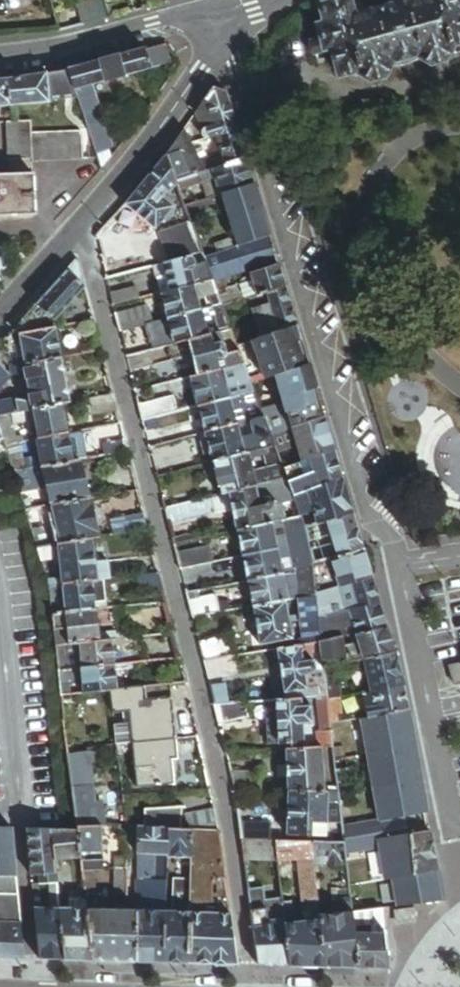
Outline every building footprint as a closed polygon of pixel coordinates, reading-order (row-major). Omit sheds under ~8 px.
[(318,4),(320,8),(322,16),(324,25),(317,27),(319,35),(317,36),(319,42),(321,41),(323,51),(330,49),(338,78),(357,73),(358,77),(370,83),(384,79),(390,67),(389,64),(417,57),(418,60),(429,66),(444,62),(450,52),(449,48),(459,45),(459,0),(418,0),(366,14),(354,17),(349,0),(332,0),(318,4)] [(354,17),(366,14),(361,0),(349,0),(354,17)] [(75,8),(80,27),(107,19),(102,1),(87,5),(75,8)] [(324,53),(323,51),(321,41),(319,42),(309,44),(312,55),(324,53)] [(166,44),(145,50),(152,69),(171,63),(166,44)] [(69,69),(69,70),(75,89),(152,69),(145,50),(145,49),(69,69)] [(75,89),(69,70),(47,73),(50,99),(66,96),(65,90),(75,89)] [(0,80),(0,108),(50,103),(50,99),(47,73),(8,80),(0,80)] [(214,88),(196,113),(203,131),(201,133),(201,136),(202,138),(204,140),(208,141),(217,138),(223,156),(227,167),(248,159),(228,92),(214,88)] [(34,160),(32,130),(32,122),(5,124),(6,161),(34,160)] [(89,128),(97,153),(108,150),(112,148),(103,123),(89,128)] [(80,128),(32,130),(34,160),(34,162),(84,160),(82,132),(80,128)] [(198,165),(186,132),(176,147),(184,169),(198,165)] [(177,183),(201,175),(198,165),(184,169),(176,147),(175,144),(167,155),(177,183)] [(108,150),(97,153),(103,169),(111,159),(108,150)] [(179,189),(177,183),(167,155),(145,182),(144,183),(154,192),(159,186),(162,185),(168,190),(169,193),(179,189)] [(201,175),(204,175),(227,167),(223,156),(198,165),(201,175)] [(256,184),(248,159),(227,167),(204,175),(206,183),(209,191),(220,188),(222,194),(223,195),(256,184)] [(0,176),(0,217),(36,216),(34,175),(0,176)] [(206,183),(204,175),(201,175),(177,183),(179,189),(182,196),(188,194),(187,189),(206,183)] [(144,183),(126,205),(127,206),(156,230),(174,209),(163,199),(169,193),(168,190),(162,185),(159,186),(154,192),(144,183)] [(271,234),(256,184),(223,195),(224,196),(226,204),(239,246),(271,235),(271,234)] [(211,198),(222,194),(220,188),(209,191),(211,198)] [(190,215),(226,204),(224,196),(223,196),(188,208),(190,215)] [(132,226),(119,215),(99,239),(103,255),(106,255),(132,226)] [(164,235),(174,262),(193,257),(195,257),(204,255),(193,225),(164,235)] [(278,259),(271,235),(239,246),(234,248),(219,253),(205,258),(207,264),(209,269),(213,280),(214,282),(229,277),(250,271),(252,266),(278,259)] [(219,253),(234,248),(231,238),(215,244),(219,253)] [(205,258),(204,255),(195,257),(196,258),(196,259),(196,260),(196,261),(196,262),(196,263),(196,264),(196,265),(198,266),(207,264),(205,258)] [(174,262),(166,264),(166,266),(168,275),(172,291),(195,285),(195,284),(191,270),(192,270),(193,269),(194,268),(195,268),(195,267),(195,266),(196,266),(196,265),(196,264),(196,263),(196,262),(196,261),(196,260),(196,259),(196,258),(195,257),(193,257),(174,262)] [(76,261),(35,307),(53,324),(86,288),(79,282),(83,277),(79,262),(76,261)] [(209,269),(207,264),(198,266),(196,265),(196,266),(195,266),(195,267),(195,268),(194,268),(193,269),(192,270),(191,270),(195,284),(202,282),(200,274),(209,269)] [(286,286),(280,265),(252,274),(252,275),(256,287),(258,295),(267,292),(286,286)] [(161,276),(168,275),(166,266),(154,269),(157,281),(161,276)] [(202,283),(213,280),(209,269),(200,274),(202,282),(202,283)] [(8,275),(8,271),(0,272),(0,284),(8,275)] [(160,294),(163,293),(172,291),(168,275),(161,276),(157,281),(160,294)] [(229,277),(214,282),(217,292),(227,289),(226,283),(230,282),(229,277)] [(217,292),(214,282),(213,280),(202,283),(195,285),(199,300),(217,295),(221,305),(202,310),(202,311),(212,308),(223,305),(217,292)] [(236,286),(240,300),(250,297),(258,295),(256,287),(252,288),(250,282),(236,286)] [(172,291),(163,293),(169,320),(202,311),(202,310),(199,300),(195,285),(172,291)] [(223,306),(240,300),(236,286),(227,289),(217,292),(223,305),(223,306)] [(298,326),(286,286),(267,292),(271,304),(254,309),(262,337),(298,326)] [(114,306),(143,299),(139,287),(111,294),(114,306)] [(250,297),(254,309),(271,304),(267,292),(258,295),(250,297)] [(199,300),(202,310),(221,305),(217,295),(199,300)] [(232,331),(223,306),(223,305),(212,308),(222,333),(232,331)] [(35,307),(26,317),(40,332),(54,329),(53,324),(35,307)] [(121,332),(123,332),(146,326),(153,324),(151,315),(149,307),(116,316),(121,332)] [(209,337),(202,311),(169,320),(176,345),(188,342),(209,337)] [(176,345),(169,320),(159,322),(153,324),(146,326),(149,340),(152,351),(176,345)] [(54,329),(40,332),(33,333),(22,322),(0,346),(0,349),(13,360),(20,368),(24,367),(60,360),(54,329)] [(146,326),(123,332),(126,345),(149,340),(146,326)] [(262,337),(236,345),(244,365),(251,385),(276,377),(310,366),(298,326),(262,337)] [(244,365),(236,345),(232,331),(222,333),(212,336),(214,346),(223,344),(226,346),(228,356),(226,360),(218,362),(220,371),(223,370),(234,368),(244,365)] [(212,336),(209,337),(188,342),(197,377),(220,371),(218,362),(226,360),(228,356),(226,346),(223,344),(214,346),(212,336)] [(3,360),(7,365),(13,360),(0,349),(0,363),(3,360)] [(69,404),(60,360),(24,367),(24,368),(25,374),(31,403),(33,411),(62,405),(69,404)] [(13,376),(25,374),(24,368),(19,369),(14,364),(11,364),(13,376)] [(254,393),(251,385),(244,365),(234,368),(241,390),(228,392),(223,370),(220,371),(197,377),(192,379),(199,408),(230,399),(243,396),(254,393)] [(325,417),(310,366),(276,377),(286,409),(292,428),(325,417)] [(11,380),(0,368),(0,389),(11,380)] [(263,416),(254,393),(243,396),(252,422),(265,419),(263,416)] [(117,411),(113,396),(83,401),(86,418),(117,411)] [(145,420),(179,411),(175,396),(142,404),(145,420)] [(237,426),(230,399),(199,408),(206,434),(237,426)] [(21,413),(33,411),(31,403),(19,402),(0,405),(0,417),(21,413)] [(69,434),(62,405),(33,411),(34,420),(38,440),(69,434)] [(292,428),(286,409),(263,416),(265,419),(271,435),(271,436),(292,428)] [(33,411),(21,413),(23,422),(34,420),(33,411)] [(21,413),(0,417),(0,428),(6,447),(15,445),(13,438),(10,428),(24,425),(23,422),(21,413)] [(334,451),(325,417),(292,428),(302,462),(310,460),(334,451)] [(257,438),(271,435),(265,419),(252,422),(257,438)] [(257,438),(252,422),(238,425),(243,442),(257,438)] [(123,435),(120,424),(107,427),(108,434),(114,437),(123,435)] [(243,442),(238,425),(237,426),(206,434),(208,442),(212,458),(213,463),(246,455),(243,442)] [(75,463),(69,434),(38,440),(37,441),(39,447),(43,468),(75,463)] [(128,453),(123,435),(114,437),(96,441),(101,458),(128,453)] [(276,447),(271,436),(271,435),(257,438),(243,442),(246,455),(250,454),(264,450),(276,447)] [(15,445),(6,447),(6,448),(14,474),(28,471),(22,451),(39,447),(37,441),(20,444),(15,445)] [(205,460),(212,458),(208,442),(201,444),(205,460)] [(287,477),(284,469),(276,447),(264,450),(266,455),(270,472),(273,483),(288,479),(287,477)] [(264,450),(250,454),(251,458),(266,455),(264,450)] [(342,479),(334,451),(310,460),(310,461),(315,473),(305,476),(300,478),(299,473),(287,477),(288,479),(289,480),(291,486),(295,496),(309,491),(342,479)] [(251,458),(250,454),(246,455),(213,463),(221,495),(231,493),(256,487),(259,486),(255,475),(251,458)] [(81,461),(75,463),(43,468),(46,479),(48,491),(52,507),(89,500),(81,461)] [(301,465),(305,476),(315,473),(310,461),(301,465)] [(300,463),(295,465),(284,469),(287,477),(299,473),(300,478),(305,476),(301,465),(300,463)] [(164,464),(155,467),(158,478),(167,476),(164,464)] [(43,468),(28,471),(30,478),(35,482),(46,479),(43,468)] [(28,471),(14,474),(20,492),(26,512),(52,507),(48,491),(34,493),(30,478),(28,471)] [(255,475),(259,486),(273,483),(270,472),(255,475)] [(353,514),(342,479),(309,491),(316,513),(319,524),(353,514)] [(291,486),(289,480),(273,484),(257,488),(258,494),(291,486)] [(257,488),(256,487),(231,493),(238,531),(264,526),(261,510),(269,509),(271,507),(271,504),(269,500),(268,500),(259,501),(258,494),(257,488)] [(316,513),(309,491),(295,496),(295,497),(297,504),(301,517),(316,513)] [(208,515),(204,499),(166,509),(170,524),(208,515)] [(97,540),(89,500),(52,507),(60,546),(92,540),(97,540)] [(288,520),(302,518),(301,517),(297,504),(291,505),(285,506),(288,520)] [(148,530),(143,514),(120,518),(123,535),(148,530)] [(363,550),(353,514),(319,524),(305,528),(307,543),(334,537),(336,545),(309,553),(310,564),(322,561),(330,559),(363,550)] [(123,535),(120,518),(110,520),(113,537),(123,535)] [(289,532),(305,528),(302,518),(288,520),(287,521),(289,532)] [(287,521),(274,524),(276,539),(286,537),(285,533),(289,532),(287,521)] [(274,524),(264,526),(238,531),(243,557),(278,549),(276,539),(274,524)] [(307,543),(305,528),(289,532),(285,533),(286,537),(288,547),(307,543)] [(32,531),(38,550),(50,548),(44,529),(32,531)] [(334,537),(307,543),(309,553),(336,545),(334,537)] [(95,564),(92,540),(60,546),(58,547),(59,558),(62,580),(62,587),(92,583),(98,582),(95,564)] [(311,569),(310,564),(309,553),(307,543),(288,547),(293,572),(296,571),(311,569)] [(182,570),(215,563),(211,546),(178,554),(182,570)] [(59,558),(58,547),(50,548),(38,550),(41,560),(59,558)] [(283,574),(278,549),(243,557),(248,582),(283,574)] [(363,550),(330,559),(332,564),(339,587),(372,579),(363,550)] [(322,566),(322,561),(310,564),(311,569),(314,593),(325,590),(322,566)] [(95,564),(98,582),(107,581),(107,580),(110,579),(108,563),(95,564)] [(322,566),(325,590),(339,587),(332,564),(322,566)] [(314,593),(311,569),(296,571),(298,598),(314,595),(314,593)] [(163,592),(159,574),(117,579),(119,598),(163,592)] [(288,600),(283,574),(248,582),(252,601),(253,607),(284,601),(285,601),(288,600)] [(380,604),(372,579),(339,587),(325,590),(328,604),(342,601),(346,611),(349,611),(380,604)] [(62,580),(48,582),(48,589),(62,587),(62,580)] [(92,585),(92,583),(62,587),(63,593),(65,615),(95,612),(95,611),(94,604),(92,585)] [(103,583),(92,585),(94,604),(106,603),(103,583)] [(62,587),(48,589),(50,604),(59,603),(58,594),(63,593),(62,587)] [(328,604),(325,590),(314,593),(314,595),(316,618),(330,615),(328,604)] [(187,594),(190,602),(200,599),(198,592),(187,594)] [(194,619),(222,613),(220,604),(218,595),(200,599),(190,602),(194,619)] [(316,618),(314,595),(298,598),(302,639),(302,644),(319,641),(316,618)] [(291,641),(285,601),(284,601),(253,607),(260,646),(291,641)] [(235,602),(220,604),(222,613),(237,610),(235,602)] [(387,628),(380,604),(349,611),(356,635),(387,628)] [(346,611),(339,613),(341,638),(347,637),(356,635),(349,611),(346,611)] [(98,638),(95,612),(65,615),(66,621),(67,631),(69,647),(78,646),(98,643),(98,638)] [(339,613),(330,615),(316,618),(319,641),(319,643),(341,638),(339,613)] [(65,615),(52,617),(52,623),(66,621),(65,615)] [(395,655),(387,628),(356,635),(360,647),(364,660),(395,655)] [(58,639),(59,648),(66,647),(69,647),(67,631),(57,631),(58,639)] [(110,642),(113,642),(112,633),(103,633),(98,638),(98,643),(110,642)] [(205,662),(233,656),(235,656),(231,635),(200,643),(205,662)] [(356,635),(347,637),(350,649),(360,647),(356,635)] [(343,655),(341,638),(319,643),(322,668),(334,666),(344,664),(343,655)] [(113,667),(110,642),(98,643),(78,646),(81,671),(113,667)] [(318,643),(299,646),(302,662),(307,661),(313,663),(316,689),(285,694),(285,699),(324,697),(318,643)] [(299,645),(297,645),(276,649),(285,694),(316,689),(313,663),(307,661),(302,662),(299,646),(299,645)] [(59,648),(55,648),(58,673),(69,672),(66,647),(59,648)] [(360,647),(350,649),(350,654),(351,662),(364,660),(360,647)] [(343,655),(344,664),(351,662),(350,654),(343,655)] [(403,687),(395,655),(364,660),(369,684),(371,692),(403,687)] [(236,672),(233,656),(205,662),(208,677),(236,672)] [(448,667),(454,687),(459,686),(459,665),(448,667)] [(338,689),(334,666),(322,668),(326,698),(326,700),(351,696),(363,694),(361,686),(351,688),(351,686),(338,689)] [(113,667),(81,671),(82,684),(83,689),(84,695),(110,692),(116,692),(113,667)] [(82,684),(81,671),(69,672),(58,673),(61,698),(84,695),(83,689),(71,690),(70,685),(82,684)] [(369,684),(361,686),(363,694),(371,692),(369,684)] [(171,685),(126,690),(128,711),(130,726),(132,744),(175,740),(171,685)] [(405,696),(403,687),(371,692),(374,707),(364,709),(365,713),(366,718),(366,719),(409,712),(405,696)] [(128,711),(126,690),(116,692),(110,692),(112,713),(128,711)] [(352,706),(351,696),(326,700),(329,725),(343,723),(343,721),(342,717),(341,707),(352,706)] [(302,699),(276,701),(277,716),(278,725),(279,745),(304,743),(304,734),(309,734),(309,725),(313,725),(312,708),(303,708),(302,699)] [(249,718),(246,703),(215,706),(219,725),(249,718)] [(415,746),(409,712),(366,719),(365,719),(371,754),(415,746)] [(343,721),(366,718),(365,713),(342,717),(343,721)] [(267,726),(278,725),(277,716),(267,717),(267,726)] [(269,745),(279,745),(278,725),(267,726),(269,745)] [(130,726),(114,727),(116,745),(132,744),(130,726)] [(332,748),(330,732),(317,734),(319,749),(321,749),(332,748)] [(177,760),(175,740),(132,744),(135,788),(172,786),(171,760),(177,760)] [(420,780),(415,746),(371,754),(376,788),(420,780)] [(321,749),(319,749),(285,751),(287,793),(323,794),(321,749)] [(89,754),(68,757),(77,830),(100,828),(102,828),(102,801),(95,801),(89,754)] [(426,814),(420,780),(376,788),(382,822),(398,819),(404,818),(426,814)] [(326,794),(323,794),(287,793),(286,837),(310,838),(310,825),(325,826),(325,824),(326,794)] [(326,794),(325,824),(341,824),(338,794),(326,794)] [(181,831),(182,808),(143,810),(143,830),(167,830),(181,831)] [(219,832),(215,811),(185,816),(188,831),(192,831),(219,832)] [(408,837),(404,818),(398,819),(401,838),(408,837)] [(414,876),(408,837),(401,838),(398,819),(382,822),(341,829),(344,845),(345,853),(380,847),(386,881),(393,879),(414,876)] [(241,841),(268,842),(272,825),(239,824),(241,841)] [(100,828),(77,830),(77,833),(80,859),(81,866),(82,872),(91,872),(99,872),(100,828)] [(167,857),(167,830),(143,830),(137,829),(136,856),(153,856),(167,857)] [(11,830),(0,830),(0,878),(15,878),(11,830)] [(191,860),(192,831),(188,831),(181,831),(167,830),(167,857),(167,859),(191,860)] [(54,863),(50,832),(25,831),(30,877),(55,874),(54,863)] [(191,860),(190,869),(190,897),(189,914),(230,916),(219,832),(192,831),(191,860)] [(80,859),(77,833),(50,832),(54,863),(80,859)] [(408,837),(414,876),(437,872),(430,833),(408,837)] [(341,835),(334,834),(330,834),(329,844),(342,844),(341,835)] [(278,860),(276,843),(268,842),(241,841),(245,864),(278,860)] [(312,855),(311,844),(276,843),(278,860),(287,858),(298,857),(312,855)] [(345,853),(344,845),(311,844),(312,855),(313,869),(347,869),(345,853)] [(303,908),(318,906),(318,905),(313,869),(312,855),(298,857),(303,908)] [(152,881),(136,881),(135,913),(165,914),(167,859),(167,857),(153,856),(152,881)] [(152,881),(153,856),(136,856),(136,881),(152,881)] [(278,860),(280,876),(289,875),(287,858),(278,860)] [(114,872),(127,872),(127,860),(114,860),(114,872)] [(84,891),(82,872),(81,866),(69,868),(72,893),(84,891)] [(180,897),(190,897),(190,869),(181,869),(180,897)] [(95,912),(91,872),(82,872),(84,891),(86,911),(95,912)] [(113,900),(127,900),(127,872),(114,872),(113,900)] [(442,903),(437,872),(414,876),(393,879),(399,911),(442,903)] [(55,874),(30,877),(31,886),(38,886),(49,885),(56,885),(55,874)] [(289,875),(280,876),(285,916),(294,915),(289,875)] [(15,878),(0,878),(0,895),(5,895),(17,895),(15,878)] [(59,911),(56,885),(49,885),(52,911),(59,911)] [(38,886),(31,886),(32,903),(40,902),(38,886)] [(248,891),(251,913),(266,912),(262,889),(248,891)] [(86,911),(84,891),(72,893),(63,894),(65,911),(86,911)] [(354,941),(352,916),(349,892),(338,894),(339,906),(334,907),(336,918),(320,920),(320,926),(325,970),(357,970),(354,941)] [(23,960),(19,919),(7,918),(5,895),(0,895),(0,959),(23,960)] [(19,919),(17,895),(5,895),(7,918),(19,919)] [(189,914),(190,897),(180,897),(177,897),(176,914),(165,914),(163,965),(188,966),(189,914)] [(33,910),(41,911),(40,902),(32,903),(33,910)] [(320,920),(318,909),(318,906),(303,908),(302,908),(303,921),(309,926),(320,926),(320,920)] [(41,911),(33,910),(38,960),(64,961),(59,911),(52,911),(41,911)] [(92,962),(86,911),(65,911),(59,911),(64,961),(92,962)] [(92,962),(127,964),(127,913),(95,912),(86,911),(92,962)] [(291,969),(286,928),(286,923),(268,924),(266,912),(251,913),(259,968),(291,969)] [(134,964),(135,913),(127,913),(127,964),(134,964)] [(165,914),(135,913),(134,964),(163,965),(165,914)] [(384,937),(381,913),(352,916),(354,941),(384,937)] [(230,916),(189,914),(188,966),(237,967),(230,916)] [(309,926),(286,928),(291,969),(325,970),(320,926),(309,926)] [(384,937),(354,941),(357,970),(388,971),(384,937)]
